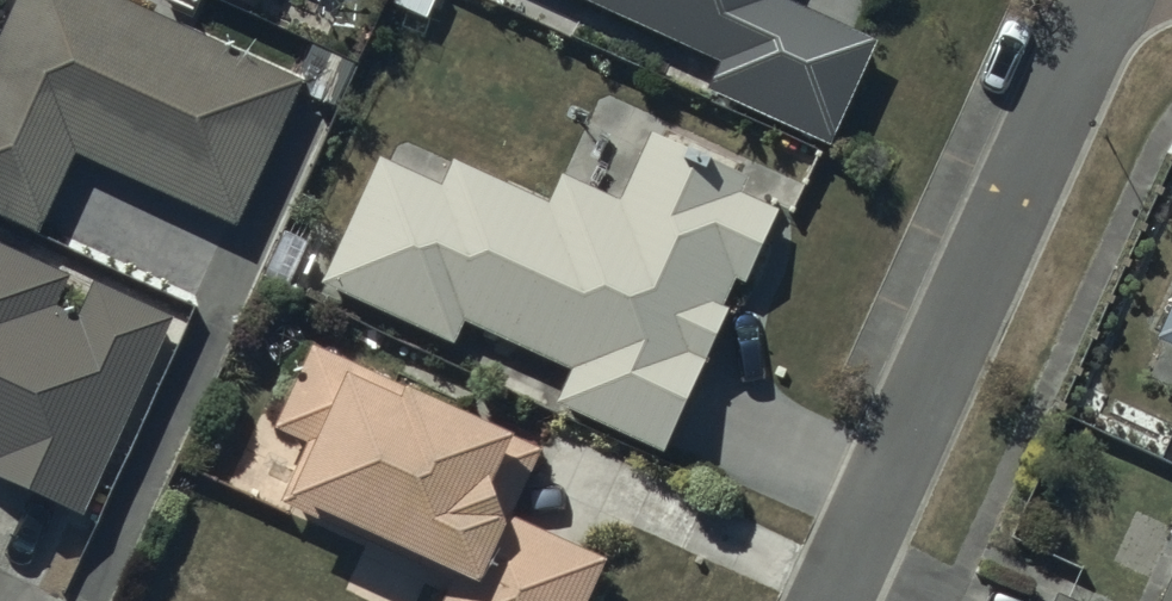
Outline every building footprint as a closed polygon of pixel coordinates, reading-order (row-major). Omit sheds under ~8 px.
[(0,51),(0,227),(41,246),(76,169),(236,241),(302,95),(92,0),(23,0),(0,51)] [(257,9),(262,0),(237,0),(257,9)] [(720,77),(708,105),(828,159),(875,55),(776,10),(780,0),(550,0),(720,77)] [(377,169),(319,300),(452,360),(463,336),(568,383),(553,417),(664,467),(728,324),(721,321),(735,290),(747,295),(780,223),(742,206),(749,190),(650,146),(619,213),(563,188),(549,217),(452,174),(441,198),(377,169)] [(79,532),(171,332),(93,295),(77,328),(58,319),(71,290),(0,257),(0,495),(79,532)] [(1154,356),(1171,364),(1171,318),(1154,356)] [(276,519),(290,525),(289,528),(451,600),(590,600),(603,573),(511,532),(543,463),(310,358),(271,443),(304,458),(276,519)]
